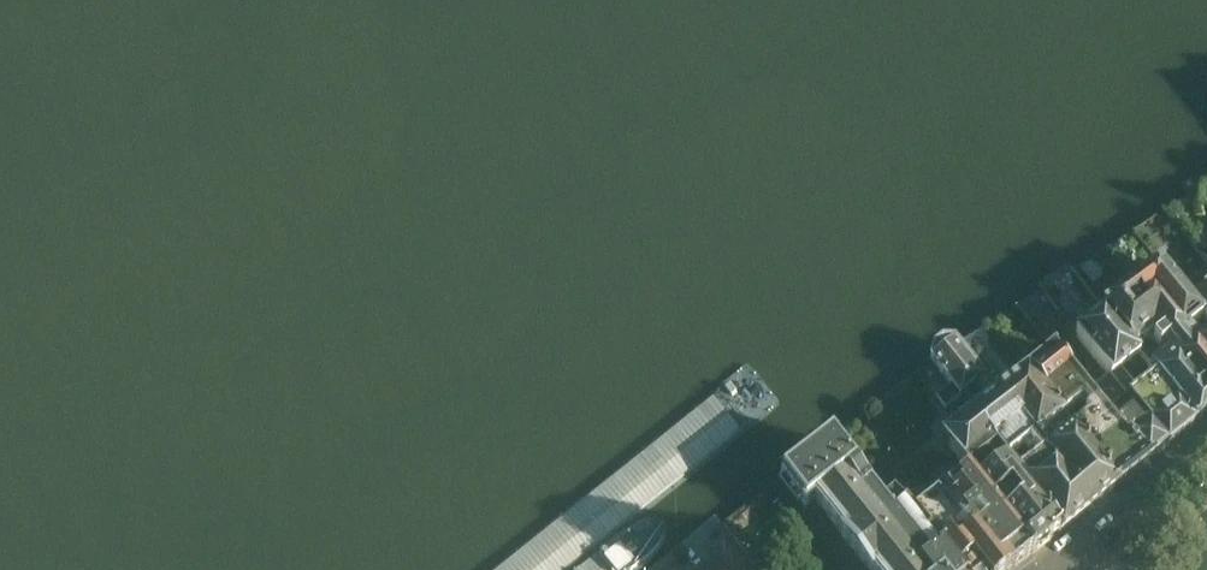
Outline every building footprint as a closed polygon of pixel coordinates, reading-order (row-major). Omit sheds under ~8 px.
[(1190,300),(1190,301),(1164,268),(1140,286),(1206,368),(1206,321),(1190,300)] [(1106,312),(1105,313),(1106,313),(1132,346),(1155,328),(1173,350),(1150,369),(1152,372),(1194,424),(1197,422),(1196,422),(1206,413),(1206,368),(1140,286),(1106,312)] [(1190,300),(1206,321),(1206,287),(1190,300)] [(1165,447),(1194,424),(1152,372),(1133,387),(1120,371),(1139,356),(1132,346),(1106,313),(1076,336),(1109,377),(1165,447)] [(989,383),(956,343),(954,340),(944,340),(933,346),(931,359),(941,371),(939,372),(942,375),(944,374),(952,385),(936,397),(945,408),(976,384),(991,402),(949,436),(942,428),(933,435),(939,444),(942,441),(966,472),(985,457),(994,450),(1006,466),(1011,462),(1007,457),(1019,447),(1023,452),(1028,448),(1035,456),(1013,474),(1059,532),(1088,509),(989,383)] [(1056,353),(1028,374),(1027,375),(1060,415),(1082,398),(1088,404),(1079,411),(1084,417),(1070,428),(1117,486),(1147,462),(1128,438),(1125,440),(1088,394),(1056,353)] [(1088,509),(1117,486),(1070,428),(1046,447),(1039,438),(1046,433),(1042,429),(1060,415),(1027,375),(1009,390),(997,376),(989,383),(1088,509)] [(1147,462),(1165,447),(1109,377),(1088,394),(1125,440),(1128,438),(1147,462)] [(937,547),(925,556),(919,549),(931,539),(913,517),(894,493),(882,502),(833,440),(834,439),(832,436),(828,439),(828,440),(785,474),(784,473),(781,476),(783,480),(784,479),(803,503),(803,504),(805,508),(810,505),(809,504),(815,500),(842,536),(841,536),(844,540),(845,539),(869,569),(956,569),(937,547)] [(1032,554),(1059,532),(1013,474),(1006,466),(994,450),(985,457),(993,469),(975,483),(1032,554)] [(967,473),(944,492),(952,500),(943,507),(936,498),(913,517),(931,539),(937,547),(956,569),(1013,569),(1032,555),(1032,554),(975,483),(967,473)]
